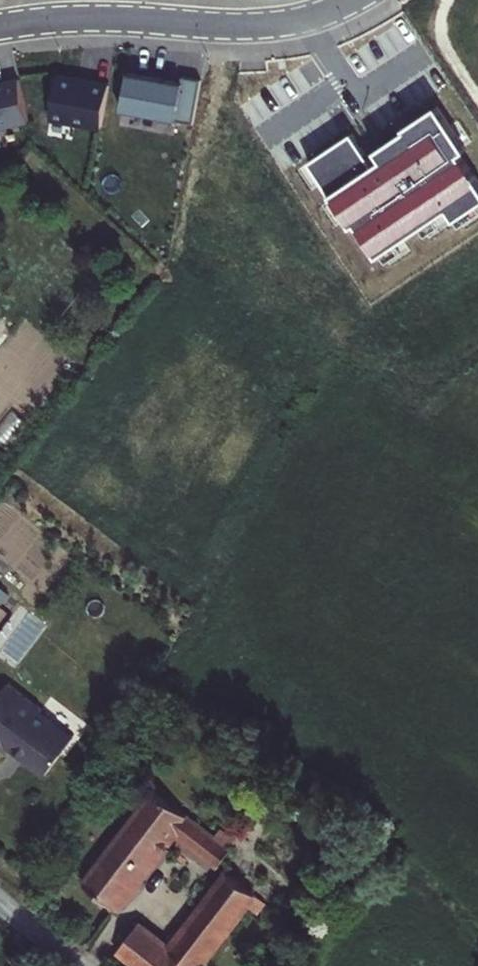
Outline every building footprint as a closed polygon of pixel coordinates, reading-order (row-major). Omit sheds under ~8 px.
[(193,123),(201,79),(183,76),(182,82),(128,72),(121,110),(193,123)] [(49,118),(101,128),(109,85),(57,75),(49,118)] [(18,78),(2,82),(2,85),(0,85),(0,126),(27,120),(18,78)] [(309,163),(352,228),(358,224),(379,256),(453,207),(459,217),(477,205),(477,180),(461,154),(468,150),(438,105),(404,127),(407,130),(376,150),(384,161),(377,165),(355,132),(309,163)] [(0,692),(0,746),(1,744),(43,776),(70,740),(40,717),(39,710),(5,685),(0,692)] [(213,837),(153,792),(83,883),(115,907),(172,834),(216,867),(230,848),(213,837)] [(219,828),(213,837),(230,848),(236,841),(219,828)] [(226,875),(170,949),(192,965),(197,965),(251,895),(226,875)] [(139,925),(118,952),(135,965),(192,965),(170,949),(139,925)]
